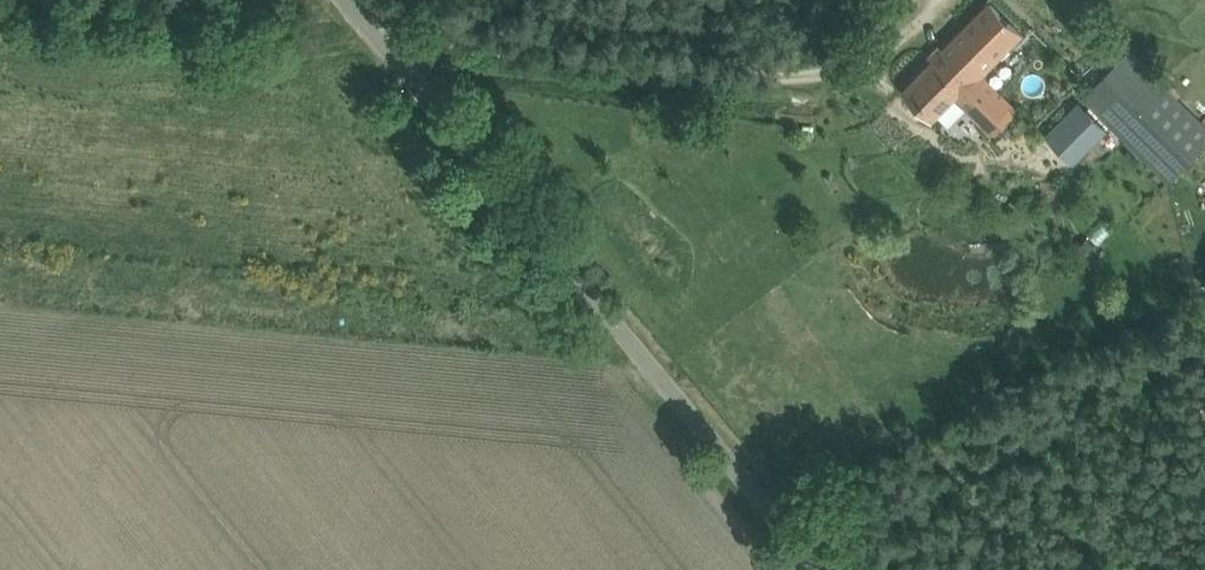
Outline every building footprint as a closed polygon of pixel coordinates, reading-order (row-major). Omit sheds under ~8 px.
[(1023,0),(994,0),(991,2),(904,90),(932,119),(955,96),(993,133),(1017,108),(982,73),(1022,33),(1016,27),(1033,10),(1023,0)] [(1083,96),(1169,181),(1204,144),(1204,125),(1130,48),(1083,96)] [(1086,150),(1107,128),(1079,100),(1046,133),(1060,147),(1071,136),(1086,150)] [(1088,237),(1079,246),(1087,253),(1096,244),(1088,237)]
